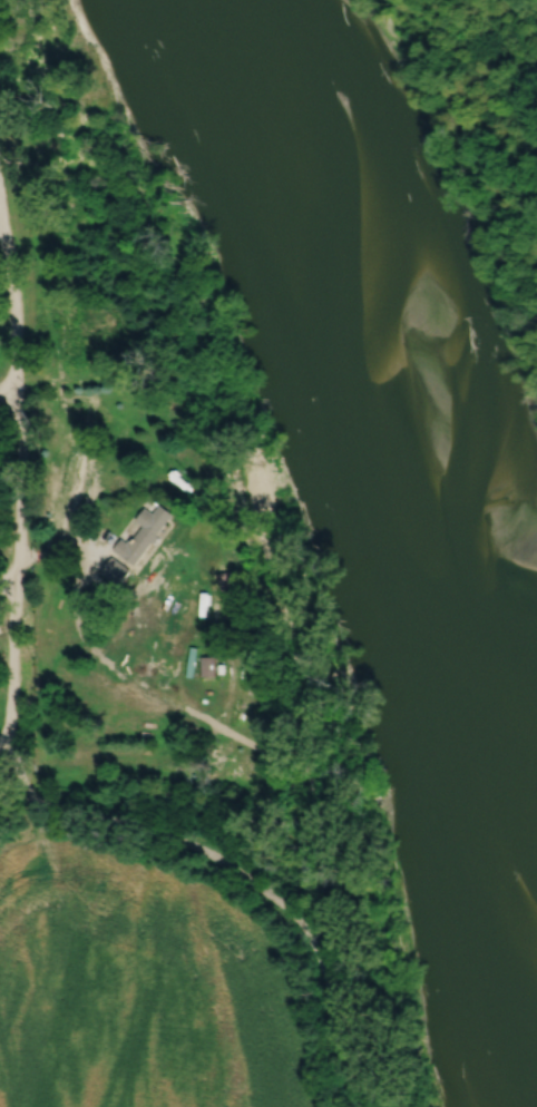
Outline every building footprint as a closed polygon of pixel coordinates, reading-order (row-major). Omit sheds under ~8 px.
[(145,527),(132,544),(124,538),(116,550),(139,567),(175,516),(162,506),(156,515),(147,509),(137,522),(145,527)] [(222,575),(225,607),(241,605),(238,573),(222,575)]
